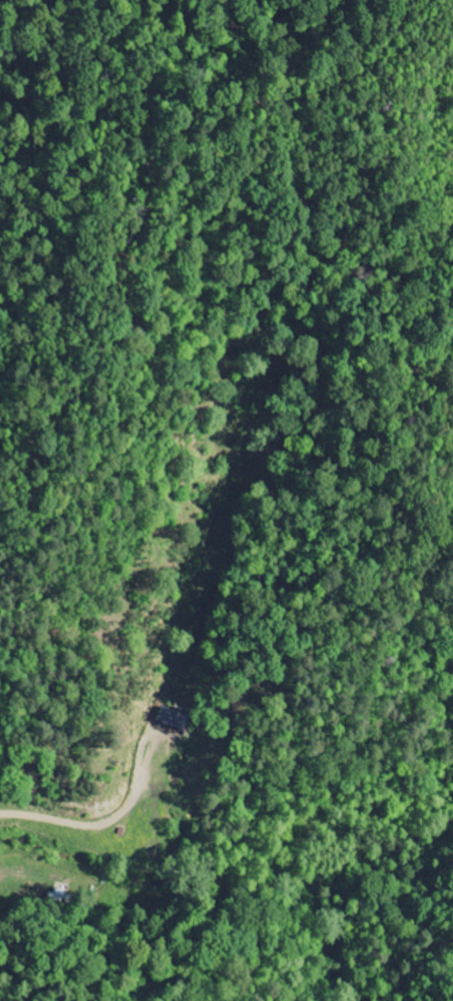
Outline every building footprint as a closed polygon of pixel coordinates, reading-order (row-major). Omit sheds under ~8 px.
[(189,718),(160,708),(155,723),(184,734),(189,718)]
